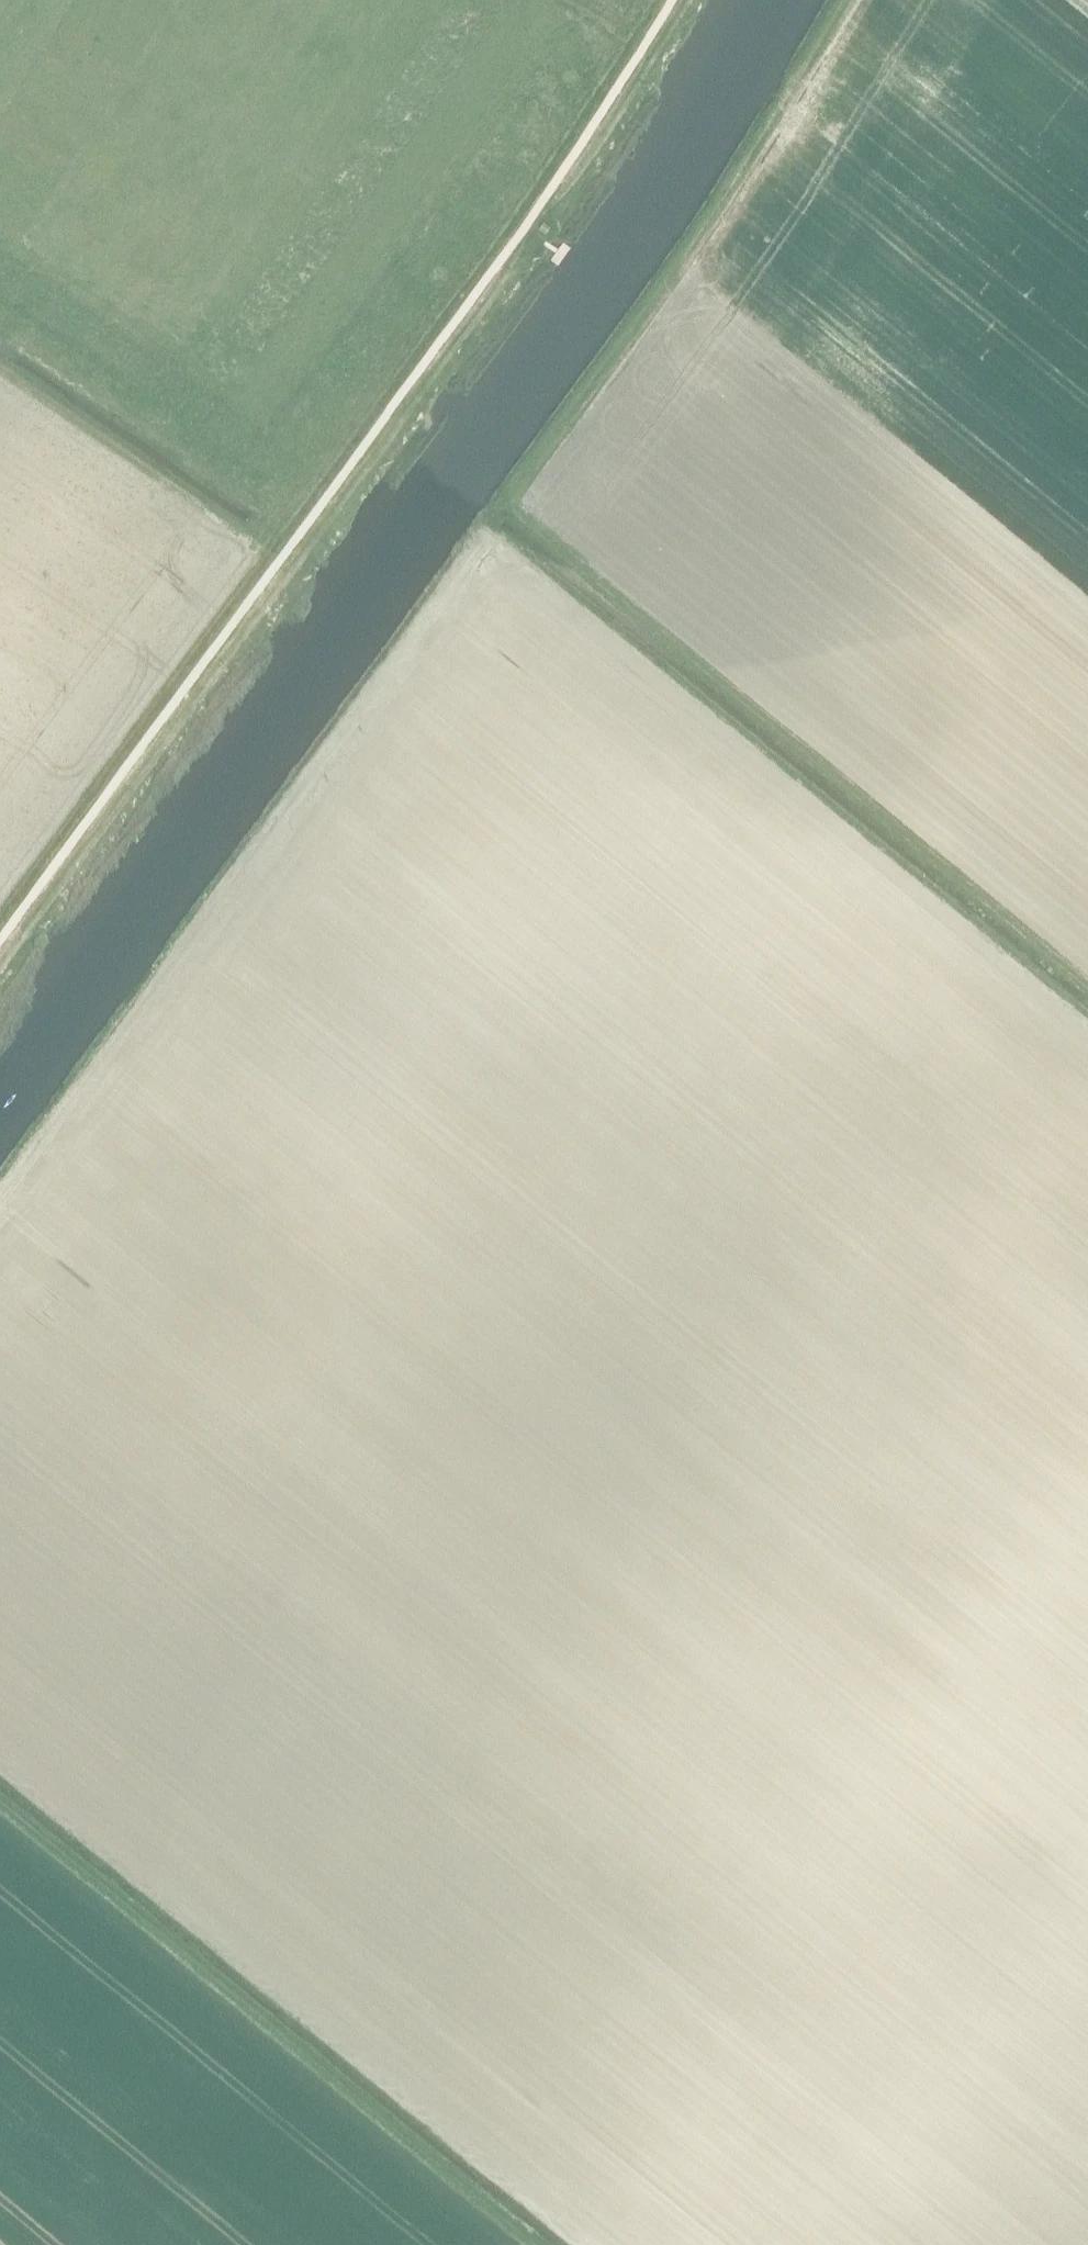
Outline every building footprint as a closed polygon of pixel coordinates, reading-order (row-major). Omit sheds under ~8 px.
[(560,246),(572,230),(564,224),(552,240),(560,246)]
